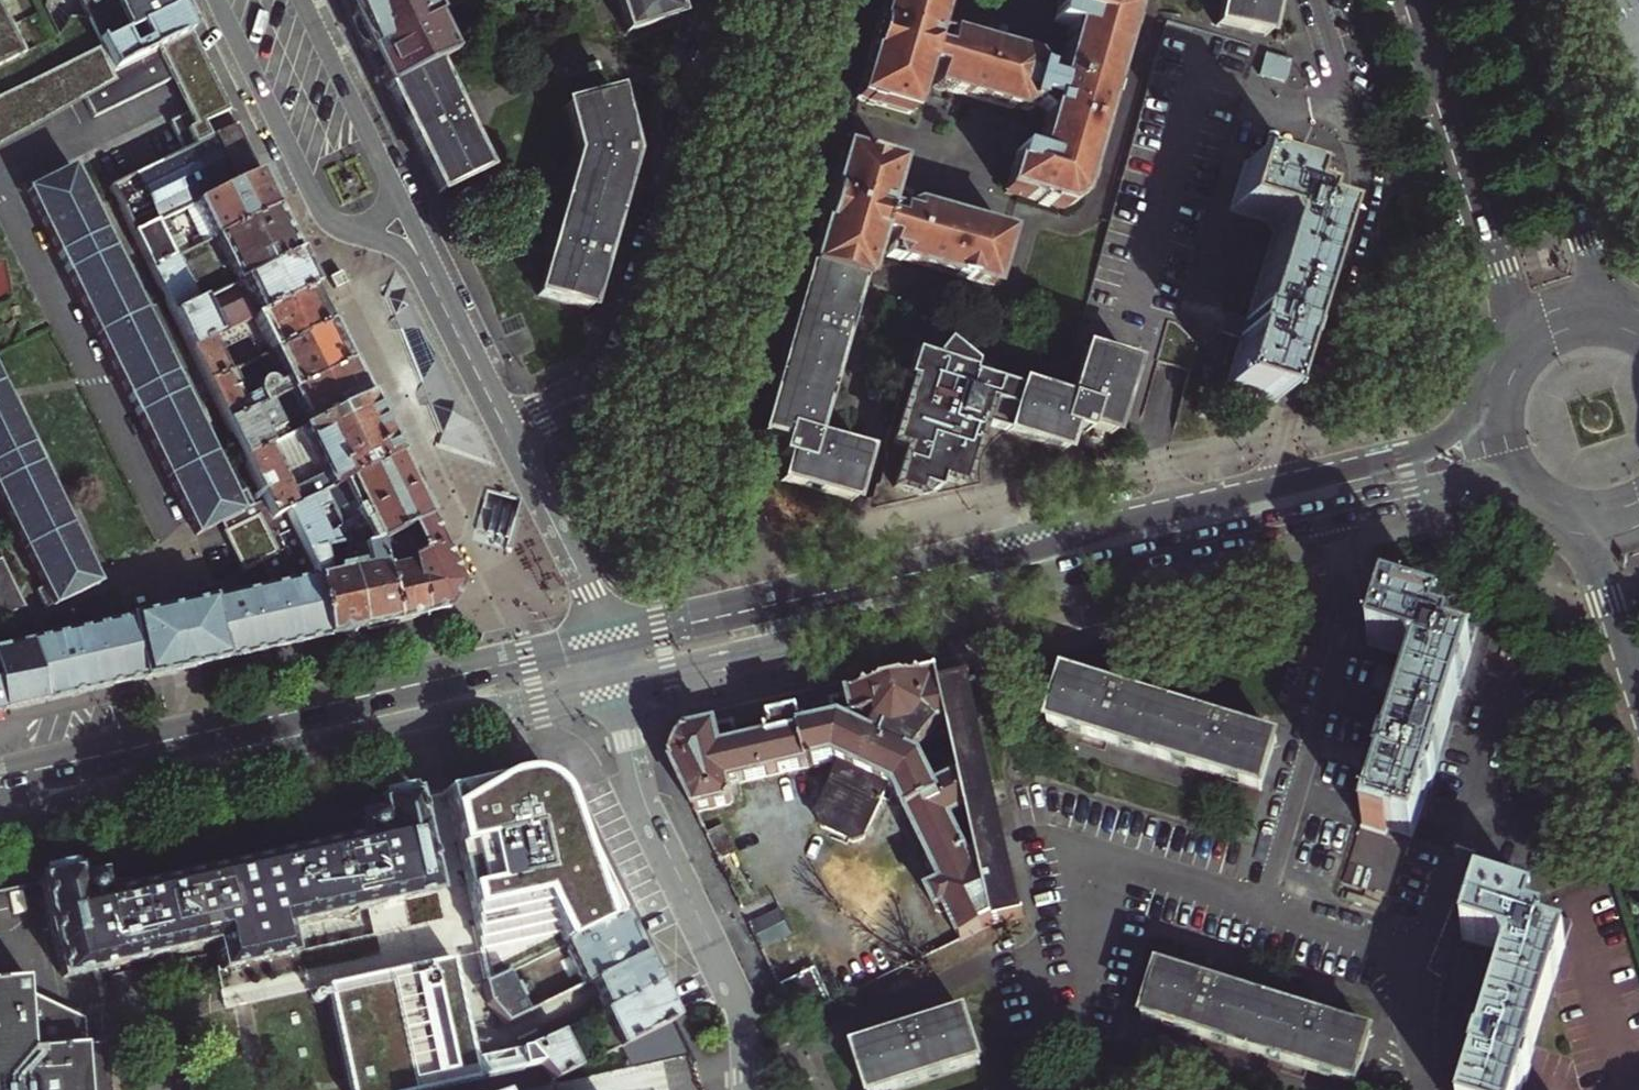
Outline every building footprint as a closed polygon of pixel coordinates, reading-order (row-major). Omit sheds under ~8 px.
[(175,8),(171,0),(80,0),(101,43),(175,8)] [(346,5),(359,32),(373,61),(386,88),(413,143),(438,193),(482,172),(459,125),(469,120),(462,107),(452,112),(448,103),(430,66),(451,56),(432,18),(471,0),(344,0),(346,5)] [(618,18),(623,34),(675,18),(669,0),(612,0),(618,18)] [(1031,104),(1033,104),(1035,96),(1049,100),(1045,114),(1036,143),(1033,154),(1019,150),(1015,149),(1003,191),(1062,209),(1077,200),(1130,14),(1121,0),(1058,0),(1051,23),(1055,24),(1069,28),(1066,39),(1054,83),(1040,79),(1043,70),(1036,68),(1037,65),(1029,58),(947,35),(946,38),(942,51),(927,46),(931,34),(940,0),(883,0),(881,8),(872,40),(865,64),(860,81),(855,98),(907,113),(922,63),(938,68),(932,86),(1012,109),(1025,106),(1026,102),(1031,104)] [(1215,27),(1264,36),(1270,0),(1219,0),(1215,27)] [(112,68),(187,32),(180,18),(175,8),(101,43),(103,46),(112,68)] [(23,56),(0,9),(0,67),(23,56)] [(1052,35),(1066,39),(1069,28),(1055,24),(1052,35)] [(0,97),(0,146),(83,100),(93,119),(169,81),(202,64),(187,32),(112,68),(103,46),(0,97)] [(946,38),(931,34),(927,46),(942,51),(946,38)] [(202,64),(169,81),(186,116),(220,100),(214,88),(210,80),(202,64)] [(619,187),(625,165),(636,164),(636,157),(637,148),(626,149),(612,94),(563,107),(575,154),(548,251),(535,295),(584,309),(596,268),(606,271),(608,265),(610,258),(600,255),(619,187)] [(1033,104),(1031,104),(1030,110),(1045,114),(1049,100),(1035,96),(1033,104)] [(169,126),(181,151),(233,126),(220,100),(186,116),(169,126)] [(181,151),(109,186),(132,233),(156,222),(185,208),(257,174),(243,146),(233,126),(181,151)] [(1033,154),(1036,143),(1022,139),(1019,150),(1033,154)] [(879,214),(882,204),(893,166),(840,150),(822,215),(806,269),(855,283),(859,284),(874,236),(886,239),(884,248),(890,250),(889,253),(896,260),(947,275),(945,280),(965,286),(969,286),(970,282),(989,287),(1003,232),(911,204),(903,206),(902,210),(896,209),(894,218),(879,214)] [(1224,387),(1272,401),(1287,353),(1289,354),(1292,345),(1295,336),(1291,335),(1328,217),(1305,210),(1308,200),(1292,196),(1297,180),(1242,164),(1228,211),(1266,222),(1265,225),(1269,233),(1272,234),(1256,287),(1246,319),(1229,314),(1226,322),(1223,333),(1239,338),(1224,387)] [(25,189),(210,564),(231,554),(241,573),(260,564),(270,585),(312,575),(310,567),(303,552),(283,510),(270,517),(260,497),(245,504),(239,491),(231,495),(183,396),(192,391),(178,363),(169,367),(114,253),(123,248),(99,198),(89,203),(71,166),(25,189)] [(257,174),(185,208),(198,236),(202,243),(215,237),(274,209),(264,189),(257,174)] [(896,209),(882,204),(879,214),(894,218),(896,209)] [(284,229),(274,209),(215,237),(236,281),(296,253),(284,229)] [(165,241),(156,222),(132,233),(149,268),(173,257),(165,241)] [(165,241),(173,257),(178,254),(187,250),(179,234),(165,241)] [(190,240),(194,247),(202,243),(198,236),(190,240)] [(238,299),(218,309),(227,328),(253,316),(313,287),(303,268),(296,253),(236,281),(231,284),(238,299)] [(181,261),(178,254),(173,257),(149,268),(171,313),(196,300),(178,263),(181,261)] [(432,447),(494,466),(396,270),(393,269),(387,284),(379,288),(392,320),(384,324),(386,330),(395,330),(418,388),(413,395),(418,407),(425,406),(436,435),(432,447)] [(780,361),(759,434),(778,440),(782,441),(777,457),(784,459),(777,483),(847,503),(861,456),(809,441),(836,348),(841,332),(855,283),(806,269),(804,278),(780,361)] [(328,278),(334,289),(345,283),(342,278),(340,272),(328,278)] [(210,288),(213,292),(222,288),(220,284),(216,283),(212,285),(210,288)] [(321,305),(313,287),(253,316),(270,350),(329,322),(321,305)] [(196,300),(171,313),(187,347),(211,336),(217,333),(200,299),(196,300)] [(228,371),(205,382),(224,422),(271,399),(277,396),(289,390),(349,361),(340,343),(329,322),(270,350),(284,379),(277,383),(274,380),(271,378),(267,378),(263,379),(260,381),(259,384),(258,387),(258,391),(247,397),(233,368),(228,371)] [(841,332),(836,348),(849,351),(854,336),(841,332)] [(211,336),(187,347),(205,382),(228,371),(211,336)] [(1003,433),(1016,391),(980,380),(981,376),(941,343),(929,358),(907,351),(879,446),(880,462),(873,488),(867,488),(868,509),(874,510),(921,500),(920,498),(929,496),(938,494),(938,496),(982,486),(981,484),(980,480),(979,475),(978,471),(978,469),(978,465),(979,461),(980,458),(981,455),(983,451),(984,449),(985,446),(988,444),(990,441),(993,439),(996,437),(998,436),(1000,435),(1003,433)] [(1061,451),(1064,439),(1067,430),(1084,435),(1087,426),(1098,429),(1108,433),(1131,364),(1082,350),(1068,399),(1018,385),(1016,391),(1003,433),(1061,451)] [(259,356),(253,359),(256,365),(265,361),(262,354),(259,356)] [(349,361),(289,390),(306,425),(366,396),(359,381),(349,361)] [(0,387),(0,500),(42,588),(36,591),(43,604),(49,601),(51,604),(95,582),(0,387)] [(380,424),(366,396),(306,425),(299,429),(321,472),(329,488),(395,456),(380,424)] [(241,457),(267,445),(270,443),(264,431),(284,421),(271,399),(224,422),(241,457)] [(270,443),(267,445),(288,487),(321,472),(299,429),(270,443)] [(1082,444),(1084,435),(1067,430),(1064,439),(1073,441),(1082,444)] [(288,487),(267,445),(241,457),(260,497),(270,517),(283,510),(296,504),(288,487)] [(387,537),(425,517),(417,501),(408,483),(396,458),(395,456),(329,488),(296,504),(283,510),(303,552),(345,543),(346,545),(350,544),(354,548),(376,542),(383,539),(387,537)] [(321,472),(288,487),(296,504),(329,488),(321,472)] [(451,597),(457,583),(425,517),(387,537),(397,566),(410,563),(422,614),(437,611),(446,609),(451,597)] [(385,547),(383,539),(376,542),(377,549),(385,547)] [(376,542),(354,548),(350,544),(346,545),(347,549),(343,550),(360,628),(375,625),(393,621),(382,569),(377,549),(376,542)] [(346,545),(345,543),(303,552),(310,567),(312,575),(326,636),(333,635),(342,633),(355,629),(360,628),(343,550),(347,549),(346,545)] [(2,617),(24,606),(0,558),(0,614),(2,617)] [(397,566),(382,569),(393,621),(407,618),(422,614),(410,563),(397,566)] [(0,647),(0,703),(1,710),(35,703),(184,669),(326,636),(312,575),(270,585),(0,647)] [(1411,668),(1384,755),(1380,754),(1374,772),(1378,773),(1365,816),(1344,884),(1392,899),(1412,838),(1426,788),(1431,789),(1436,772),(1432,771),(1469,653),(1446,646),(1454,621),(1438,616),(1415,608),(1383,598),(1368,644),(1406,656),(1405,661),(1411,668)] [(1189,768),(1211,775),(1259,790),(1274,742),(1228,728),(1231,717),(1224,715),(1217,713),(1213,723),(1122,696),(1125,685),(1119,683),(1112,681),(1108,692),(1104,690),(1061,678),(1047,725),(1069,732),(1082,736),(1109,744),(1189,768)] [(771,732),(765,734),(767,742),(739,749),(734,725),(682,737),(668,763),(693,813),(730,806),(726,789),(831,764),(840,768),(817,819),(821,832),(851,846),(863,842),(864,839),(886,788),(892,790),(940,887),(928,892),(927,897),(933,911),(939,914),(943,912),(957,942),(991,925),(1021,919),(1000,832),(997,833),(983,835),(976,804),(990,801),(993,800),(990,785),(966,681),(938,687),(936,680),(831,703),(837,727),(808,733),(806,724),(801,725),(798,715),(784,718),(768,722),(771,732)] [(1109,744),(1082,736),(1080,742),(1107,751),(1109,744)] [(1211,775),(1189,768),(1186,776),(1208,783),(1211,775)] [(474,780),(436,790),(473,953),(560,935),(564,942),(620,914),(563,796),(559,787),(548,777),(539,772),(531,770),(522,769),(474,780)] [(285,929),(436,894),(419,812),(417,802),(415,793),(413,789),(374,798),(376,808),(372,809),(372,811),(363,813),(362,810),(354,812),(359,836),(313,847),(211,870),(105,894),(100,870),(92,872),(92,875),(83,877),(82,876),(78,877),(76,867),(36,876),(37,881),(44,906),(42,906),(52,952),(54,952),(61,980),(95,972),(97,981),(108,978),(118,976),(116,967),(149,960),(149,961),(158,960),(157,958),(215,945),(221,970),(259,961),(290,954),(285,929)] [(994,822),(990,801),(976,804),(983,835),(997,833),(994,822)] [(708,845),(716,863),(734,854),(721,829),(724,828),(716,812),(697,822),(708,845)] [(1521,1083),(1526,1085),(1531,1068),(1526,1067),(1562,948),(1539,941),(1542,931),(1527,927),(1532,911),(1506,903),(1476,894),(1469,917),(1462,940),(1499,951),(1498,954),(1501,958),(1503,961),(1505,962),(1504,968),(1490,1014),(1487,1024),(1480,1022),(1472,1050),(1461,1047),(1455,1066),(1465,1069),(1462,1080),(1459,1089),(1519,1089),(1521,1083)] [(776,913),(747,927),(758,950),(788,936),(776,913)] [(584,981),(586,980),(639,953),(632,938),(620,914),(564,942),(584,981)] [(639,953),(586,980),(601,1011),(654,984),(645,966),(639,953)] [(457,955),(331,981),(332,985),(352,1081),(354,1089),(429,1089),(483,1079),(482,1074),(508,1070),(540,1064),(526,1047),(478,1053),(457,955)] [(1202,985),(1156,971),(1140,1019),(1307,1072),(1352,1086),(1368,1037),(1328,1025),(1321,1023),(1324,1012),(1317,1010),(1310,1008),(1307,1018),(1301,1017),(1222,992),(1216,990),(1219,980),(1213,977),(1205,975),(1202,985)] [(509,983),(504,972),(481,983),(485,1000),(503,1021),(523,1011),(517,1000),(519,996),(513,983),(509,983)] [(106,1042),(84,1043),(82,1018),(29,993),(28,981),(0,982),(0,1089),(110,1089),(106,1042)] [(654,984),(601,1011),(588,1017),(605,1051),(670,1018),(664,1006),(654,984)] [(556,1033),(588,1017),(577,994),(526,1019),(537,1042),(556,1033)] [(904,1037),(897,1039),(853,1054),(865,1089),(896,1089),(978,1062),(962,1017),(922,1030),(919,1032),(904,1037)] [(901,1029),(904,1037),(919,1032),(916,1024),(910,1026),(901,1029)] [(552,1077),(573,1066),(556,1033),(537,1042),(526,1047),(540,1064),(552,1077)]
